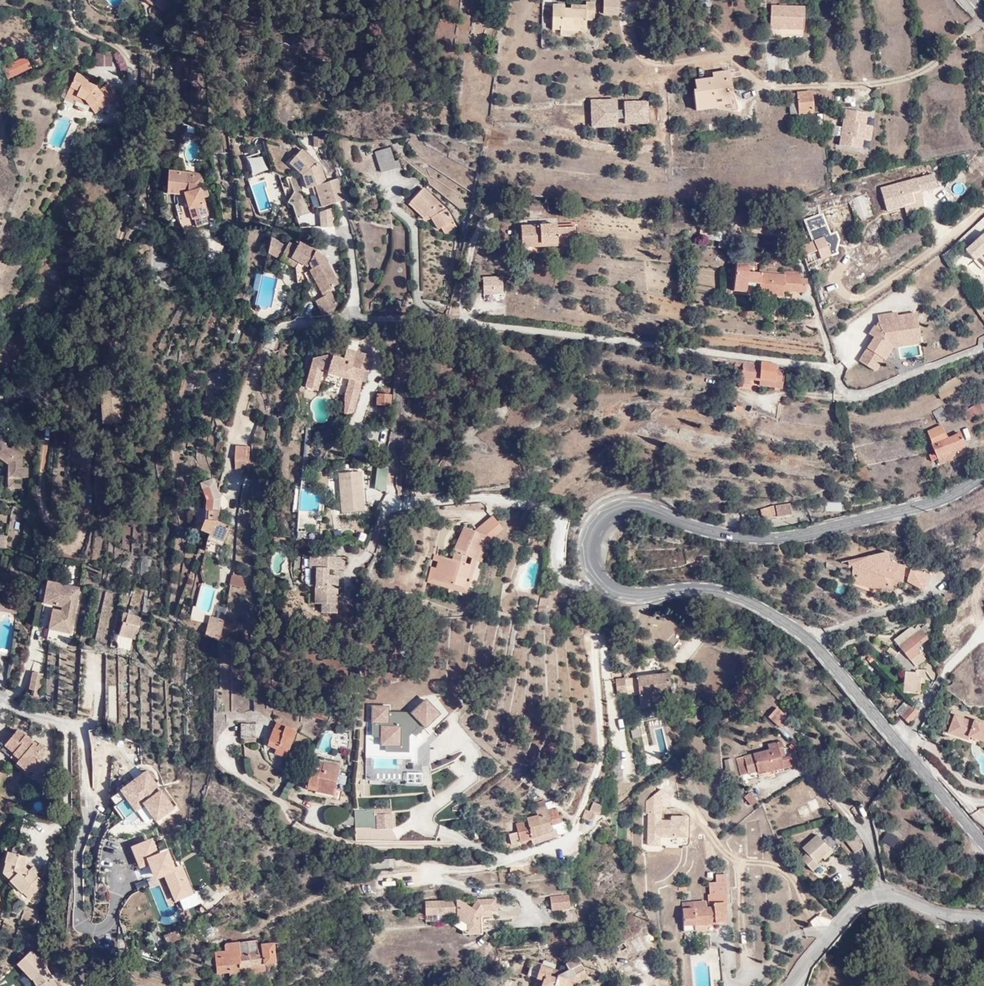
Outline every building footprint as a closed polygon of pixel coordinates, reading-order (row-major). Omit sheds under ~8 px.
[(162,14),(168,0),(143,0),(162,14)] [(602,15),(619,15),(619,0),(602,0),(602,15)] [(694,12),(706,14),(709,0),(697,0),(694,12)] [(578,27),(587,27),(587,21),(597,20),(597,2),(588,2),(588,5),(588,10),(571,10),(567,9),(566,5),(554,5),(553,26),(562,26),(562,32),(578,32),(578,27)] [(803,10),(769,10),(767,34),(803,34),(803,10)] [(94,52),(95,67),(111,66),(110,51),(94,52)] [(27,62),(26,60),(6,69),(9,79),(30,70),(29,67),(33,65),(31,60),(27,62)] [(695,103),(717,103),(717,98),(731,98),(731,86),(734,86),(733,66),(715,65),(715,73),(698,73),(698,82),(695,82),(695,103)] [(79,71),(73,92),(83,96),(96,100),(107,111),(128,88),(116,77),(106,86),(102,83),(102,79),(79,71)] [(83,96),(73,92),(71,97),(82,102),(83,96)] [(811,113),(811,93),(789,93),(790,114),(811,113)] [(717,98),(717,103),(717,108),(731,108),(731,98),(717,98)] [(590,127),(623,127),(623,110),(619,110),(619,99),(590,99),(590,127)] [(623,100),(624,125),(649,124),(648,100),(623,100)] [(863,149),(864,138),(860,138),(862,123),(866,123),(868,111),(846,109),(841,147),(863,149)] [(860,138),(864,138),(870,138),(871,124),(866,123),(862,123),(860,138)] [(323,143),(323,135),(313,134),(312,142),(323,143)] [(81,143),(74,140),(72,147),(79,149),(81,143)] [(326,181),(322,168),(301,148),(288,161),(303,176),(308,191),(316,189),(322,203),(343,196),(336,178),(326,181)] [(393,165),(388,151),(373,155),(379,175),(398,170),(396,164),(393,165)] [(247,159),(251,175),(266,172),(262,156),(247,159)] [(197,185),(197,169),(170,168),(168,184),(184,185),(184,192),(192,219),(194,218),(198,226),(211,222),(209,213),(212,211),(206,194),(212,192),(208,184),(205,185),(197,185)] [(206,170),(197,169),(197,185),(205,185),(206,170)] [(932,180),(879,191),(884,215),(920,207),(918,198),(935,194),(932,180)] [(184,185),(168,184),(168,192),(184,192),(184,185)] [(410,203),(428,195),(421,189),(410,203)] [(857,194),(866,218),(872,216),(863,193),(857,194)] [(857,220),(866,218),(857,194),(849,197),(857,220)] [(450,213),(428,195),(410,203),(426,216),(432,220),(438,230),(441,228),(454,221),(450,213)] [(426,216),(410,203),(407,208),(423,220),(426,216)] [(691,205),(672,205),(672,214),(690,214),(691,205)] [(319,228),(334,227),(332,209),(318,210),(319,228)] [(444,233),(458,226),(454,221),(441,228),(444,233)] [(575,225),(557,225),(547,226),(547,221),(521,222),(521,243),(556,242),(557,239),(575,238),(575,225)] [(709,239),(711,230),(702,228),(700,240),(709,242),(709,239)] [(736,235),(711,230),(709,239),(718,240),(717,246),(733,249),(736,235)] [(966,252),(983,270),(983,269),(983,234),(966,252)] [(270,236),(266,252),(294,267),(296,280),(299,281),(302,272),(306,270),(321,296),(313,300),(321,312),(337,303),(328,287),(338,282),(324,256),(315,249),(297,241),(295,245),(287,241),(285,244),(270,236)] [(823,240),(799,250),(806,269),(819,264),(822,270),(834,266),(823,240)] [(751,272),(751,266),(738,265),(736,291),(750,291),(750,282),(760,282),(760,293),(784,294),(784,289),(806,291),(807,278),(800,278),(800,271),(784,270),(783,274),(751,272)] [(262,288),(264,275),(257,274),(255,286),(262,288)] [(481,277),(482,296),(503,295),(501,276),(481,277)] [(885,316),(879,325),(872,334),(877,338),(860,361),(868,367),(877,356),(882,360),(891,349),(891,342),(923,342),(922,319),(904,319),(903,316),(885,316)] [(872,334),(879,325),(875,323),(868,332),(872,334)] [(339,404),(346,402),(346,414),(356,412),(367,371),(370,372),(371,368),(373,369),(380,356),(364,348),(362,351),(359,350),(355,362),(347,357),(348,355),(334,347),(327,351),(325,354),(314,357),(306,387),(320,391),(323,381),(324,382),(330,374),(329,378),(342,381),(343,378),(348,379),(341,390),(339,404)] [(877,356),(868,367),(874,371),(882,360),(877,356)] [(743,363),(742,371),(740,378),(758,381),(759,378),(764,378),(764,380),(776,381),(776,379),(783,381),(786,367),(779,367),(779,364),(761,361),(760,366),(743,363)] [(743,363),(734,362),(732,369),(742,371),(743,363)] [(963,386),(957,375),(936,386),(942,397),(963,386)] [(121,389),(92,391),(94,419),(99,420),(99,423),(123,422),(121,389)] [(391,406),(392,394),(380,394),(379,405),(391,406)] [(983,410),(983,400),(962,412),(966,420),(983,410)] [(931,406),(938,422),(950,417),(943,402),(931,406)] [(946,438),(940,426),(926,432),(940,464),(952,459),(949,452),(964,445),(959,433),(946,438)] [(9,475),(24,476),(29,476),(29,462),(24,462),(25,449),(14,442),(12,445),(0,438),(0,466),(3,461),(9,464),(9,475)] [(234,468),(248,468),(248,445),(234,445),(234,468)] [(374,489),(386,490),(387,467),(375,466),(374,489)] [(368,508),(364,470),(342,472),(346,510),(368,508)] [(24,476),(9,475),(9,488),(23,488),(24,476)] [(202,515),(198,532),(223,538),(228,520),(217,518),(219,495),(213,479),(200,484),(204,495),(202,515)] [(774,512),(775,514),(776,517),(794,514),(790,502),(773,505),(774,512)] [(773,505),(763,507),(764,514),(774,512),(773,505)] [(304,529),(306,513),(298,512),(296,528),(304,529)] [(481,565),(477,563),(466,560),(468,553),(480,556),(488,532),(467,524),(453,557),(444,555),(436,576),(474,587),(481,565)] [(466,560),(477,563),(480,556),(468,553),(466,560)] [(857,557),(851,583),(898,594),(905,566),(886,561),(886,564),(857,557)] [(331,620),(334,593),(329,593),(330,581),(324,580),(324,574),(340,576),(341,564),(307,560),(307,572),(313,573),(308,608),(316,608),(315,618),(331,620)] [(244,584),(245,573),(229,572),(228,582),(244,584)] [(932,581),(915,573),(908,583),(922,596),(932,581)] [(35,598),(42,599),(45,580),(39,578),(35,598)] [(45,580),(42,599),(41,601),(60,604),(60,609),(51,607),(47,627),(71,632),(80,586),(45,578),(45,580)] [(17,603),(0,601),(0,610),(17,612),(17,603)] [(217,606),(216,616),(224,617),(224,607),(217,606)] [(661,649),(685,664),(702,638),(658,609),(641,636),(661,649)] [(122,613),(117,636),(135,639),(140,616),(122,613)] [(221,644),(220,622),(207,616),(201,637),(221,644)] [(931,636),(933,635),(935,630),(928,623),(922,628),(931,636)] [(891,646),(894,651),(903,661),(913,652),(910,649),(921,638),(920,638),(922,636),(923,630),(917,625),(913,628),(910,625),(906,629),(904,627),(887,640),(891,645),(891,646)] [(862,662),(855,655),(849,660),(856,667),(862,662)] [(909,673),(897,672),(895,694),(912,695),(913,683),(918,683),(918,670),(917,670),(909,669),(909,673)] [(44,672),(31,670),(27,688),(39,690),(44,672)] [(668,675),(667,675),(667,674),(617,677),(618,681),(615,681),(617,696),(627,695),(626,689),(638,689),(639,698),(640,704),(640,708),(652,707),(651,696),(670,694),(668,675)] [(898,701),(888,711),(901,723),(911,713),(898,701)] [(328,708),(314,703),(308,716),(323,722),(328,708)] [(758,723),(754,714),(738,720),(741,729),(758,723)] [(955,714),(949,733),(970,741),(971,737),(983,742),(983,723),(977,720),(955,714)] [(256,722),(240,721),(240,737),(255,738),(256,722)] [(286,726),(287,724),(283,722),(280,730),(274,728),(267,745),(277,748),(275,752),(286,756),(297,729),(286,726)] [(22,731),(16,725),(2,742),(10,748),(9,750),(17,756),(13,761),(26,772),(29,768),(36,773),(47,759),(43,755),(45,751),(43,748),(46,744),(39,738),(37,740),(24,729),(22,731)] [(779,750),(776,744),(775,742),(772,734),(762,738),(764,745),(761,745),(761,747),(736,758),(730,760),(734,779),(751,775),(752,778),(787,769),(784,759),(789,757),(785,747),(779,750)] [(398,749),(368,751),(370,782),(399,780),(398,749)] [(318,784),(337,788),(342,764),(324,760),(322,767),(316,766),(312,765),(306,789),(317,791),(318,784)] [(148,770),(116,791),(122,800),(112,806),(120,820),(106,829),(116,846),(173,809),(148,770)] [(405,772),(405,785),(420,785),(420,772),(405,772)] [(336,795),(337,788),(318,784),(317,791),(336,795)] [(742,796),(750,806),(758,799),(749,790),(742,796)] [(684,797),(684,791),(675,792),(676,817),(680,817),(682,836),(690,836),(687,798),(684,797)] [(586,810),(582,818),(591,821),(595,812),(601,813),(604,804),(592,800),(589,810),(586,810)] [(547,806),(537,808),(539,815),(527,817),(528,821),(517,823),(518,831),(510,833),(512,842),(532,837),(543,834),(545,840),(558,836),(556,829),(552,830),(550,825),(549,820),(557,817),(556,808),(547,811),(547,806)] [(365,809),(354,810),(355,825),(367,825),(365,809)] [(391,809),(374,809),(373,819),(371,819),(370,828),(377,828),(377,832),(391,832),(391,809)] [(355,827),(355,818),(338,818),(338,826),(355,827)] [(881,840),(892,847),(898,839),(887,831),(881,840)] [(532,837),(533,843),(545,840),(543,834),(532,837)] [(836,840),(836,841),(849,856),(856,850),(843,834),(836,840)] [(810,836),(795,850),(799,855),(794,861),(806,874),(813,868),(810,864),(815,859),(818,862),(827,854),(810,836)] [(152,839),(129,847),(140,877),(145,875),(161,918),(176,912),(172,904),(193,896),(181,864),(173,867),(167,850),(157,854),(152,839)] [(5,849),(3,860),(15,863),(11,880),(29,897),(44,879),(36,872),(29,866),(25,863),(27,854),(21,853),(22,846),(13,843),(12,851),(5,849)] [(15,863),(3,860),(1,870),(11,880),(15,863)] [(33,862),(29,866),(36,872),(39,868),(33,862)] [(708,891),(726,890),(725,872),(714,873),(714,880),(708,881),(708,891)] [(727,902),(726,890),(708,891),(709,903),(714,903),(714,908),(704,909),(704,900),(691,901),(691,908),(679,909),(680,932),(693,931),(694,935),(717,934),(716,922),(725,921),(724,903),(727,902)] [(582,907),(581,896),(556,899),(556,908),(582,907)] [(455,902),(418,902),(418,919),(449,916),(455,922),(456,935),(474,934),(473,916),(491,915),(490,898),(468,900),(464,907),(455,902)] [(678,901),(679,909),(691,908),(691,901),(678,901)] [(241,975),(241,972),(240,966),(264,964),(275,963),(274,943),(262,944),(263,947),(258,947),(257,940),(225,944),(226,952),(217,953),(218,972),(230,971),(230,975),(241,975)] [(32,951),(17,964),(32,980),(35,985),(58,985),(47,967),(32,951)] [(711,981),(720,977),(719,974),(714,961),(711,961),(707,953),(700,956),(702,960),(711,981)] [(578,956),(567,960),(569,966),(557,971),(557,975),(550,975),(551,965),(541,964),(538,980),(543,981),(542,985),(570,985),(570,983),(572,984),(574,980),(586,972),(578,956)] [(240,966),(241,972),(265,970),(264,964),(240,966)]
